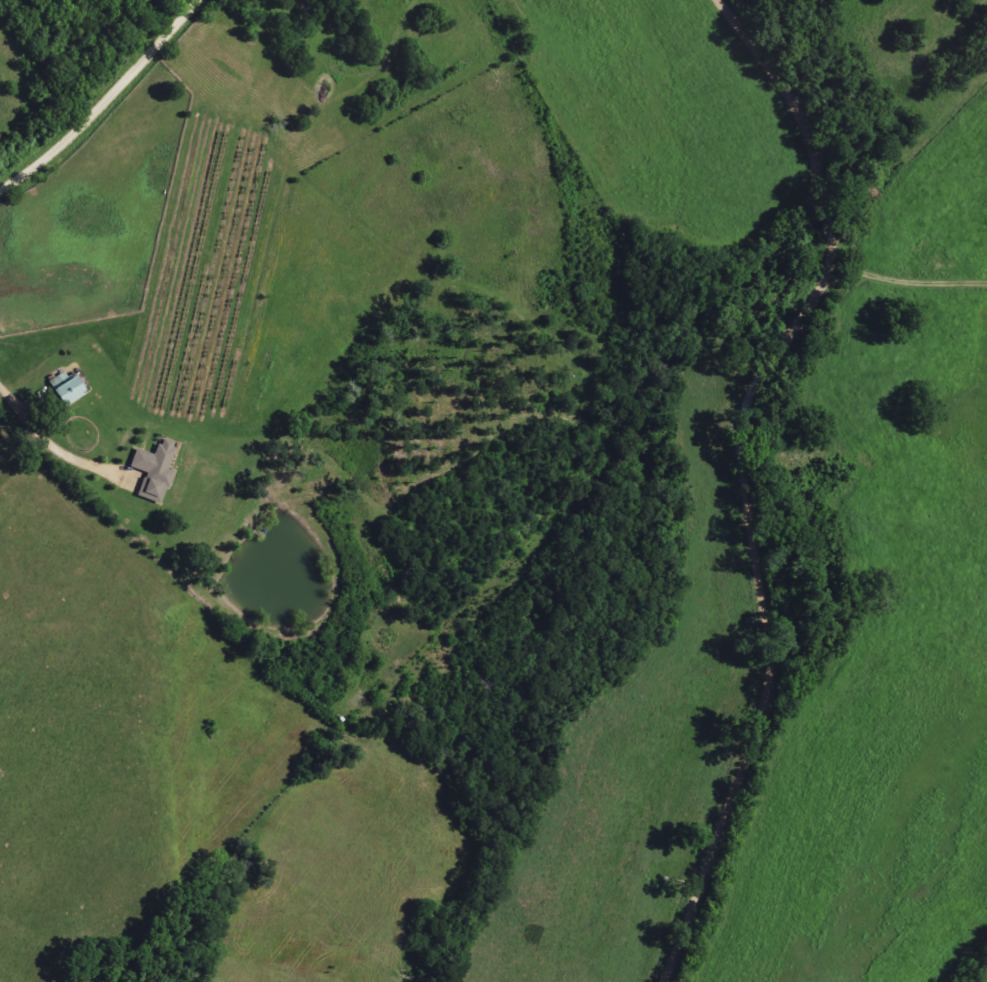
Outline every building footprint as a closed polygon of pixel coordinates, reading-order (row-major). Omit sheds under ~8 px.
[(48,390),(61,409),(83,395),(71,377),(67,380),(62,373),(53,379),(56,384),(48,390)] [(134,450),(129,469),(144,473),(138,498),(162,504),(170,472),(167,471),(174,443),(159,439),(155,455),(134,450)]
